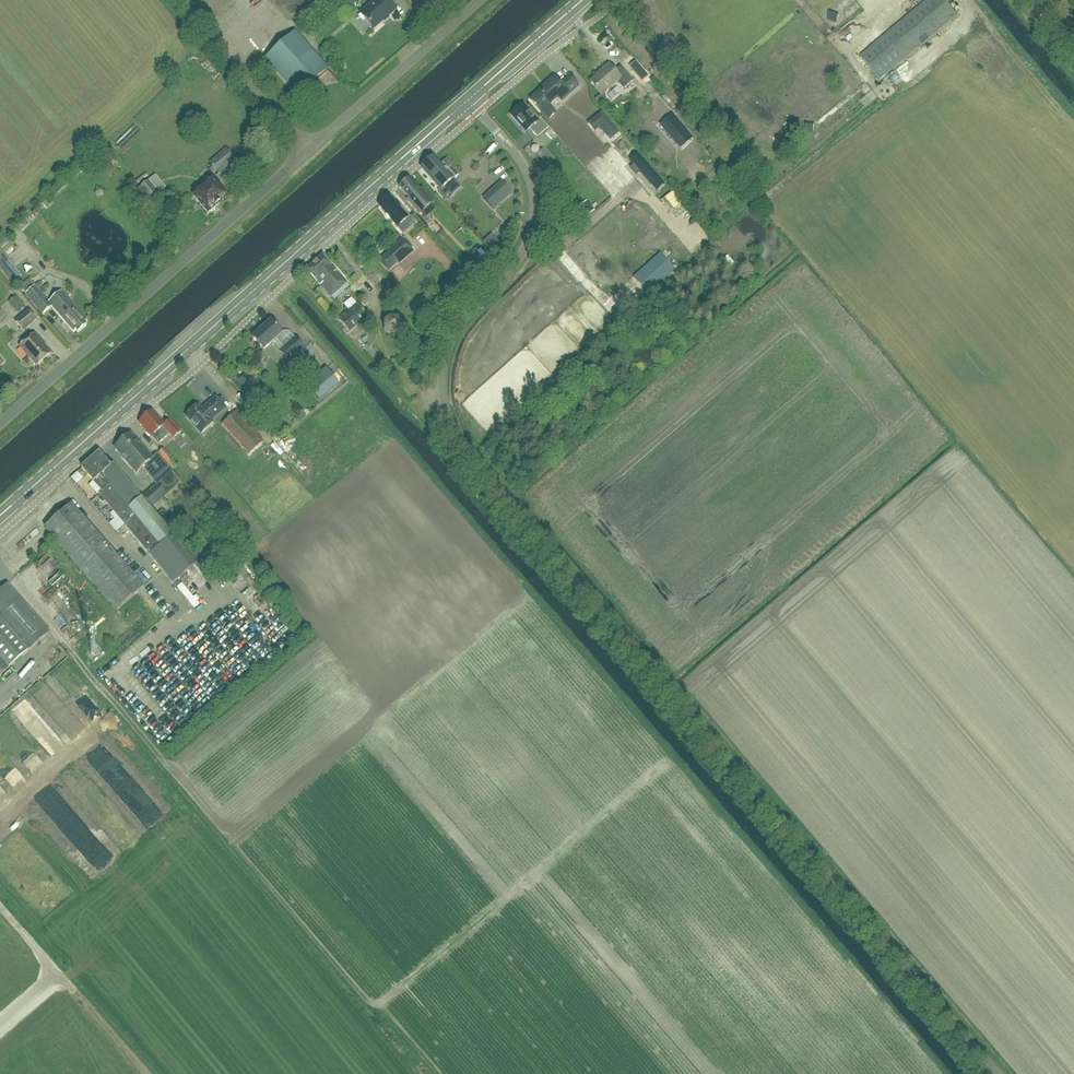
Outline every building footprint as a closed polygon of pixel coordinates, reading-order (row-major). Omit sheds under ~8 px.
[(396,11),(386,0),(376,0),(359,14),(373,30),(396,11)] [(880,81),(957,16),(944,0),(929,0),(860,57),(880,81)] [(298,99),(301,95),(327,69),(295,33),(265,61),(298,99)] [(551,68),(562,81),(573,71),(562,58),(551,68)] [(648,77),(635,63),(629,68),(642,82),(648,77)] [(622,91),(632,82),(624,72),(618,77),(607,65),(599,72),(600,73),(589,83),(601,96),(616,83),(622,91)] [(546,119),(548,119),(552,116),(553,114),(546,106),(556,98),(559,101),(577,86),(569,77),(559,85),(553,77),(545,84),(546,86),(529,101),(539,113),(540,112),(546,119)] [(865,92),(859,97),(869,109),(875,104),(865,92)] [(536,138),(547,129),(539,120),(537,122),(522,105),(509,116),(525,134),(529,130),(536,138)] [(600,113),(576,133),(583,142),(599,129),(609,140),(617,133),(600,113)] [(692,139),(676,120),(664,131),(659,135),(663,140),(668,136),(680,150),(692,139)] [(218,174),(235,161),(226,150),(210,164),(218,174)] [(544,165),(550,159),(542,150),(535,155),(544,165)] [(650,186),(658,179),(637,154),(629,161),(633,165),(629,168),(636,175),(639,173),(650,186)] [(443,188),(457,176),(446,162),(440,167),(433,158),(420,169),(439,191),(437,193),(443,200),(449,195),(443,188)] [(595,165),(590,170),(611,195),(617,190),(595,165)] [(151,181),(160,195),(167,191),(158,177),(151,181)] [(208,213),(209,212),(212,213),(216,210),(216,207),(227,197),(213,180),(194,196),(208,213)] [(418,216),(433,203),(422,190),(420,192),(409,180),(398,189),(408,200),(406,202),(418,216)] [(467,180),(458,188),(471,202),(481,194),(467,180)] [(491,191),(483,199),(493,210),(501,202),(511,193),(501,182),(491,191)] [(140,208),(158,195),(148,183),(131,196),(140,208)] [(674,208),(682,202),(672,190),(664,197),(674,208)] [(397,229),(409,219),(400,205),(398,207),(390,197),(378,207),(397,229)] [(503,250),(491,236),(483,244),(495,257),(503,250)] [(383,257),(378,261),(387,272),(392,268),(397,263),(399,265),(414,252),(402,238),(387,251),(388,253),(383,257)] [(330,298),(338,291),(346,284),(322,256),(306,270),(330,298)] [(14,270),(6,277),(11,283),(19,276),(14,270)] [(39,292),(43,289),(39,283),(24,295),(42,315),(51,307),(39,292)] [(87,322),(65,296),(62,292),(49,303),(74,333),(76,331),(78,333),(86,326),(85,323),(87,322)] [(17,316),(27,310),(18,296),(9,302),(17,316)] [(349,334),(367,318),(356,304),(337,320),(349,334)] [(22,331),(35,320),(27,311),(14,322),(22,331)] [(389,319),(384,323),(383,331),(388,337),(396,338),(401,334),(402,327),(397,320),(389,319)] [(288,363),(304,349),(294,338),(284,347),(277,338),(281,335),(270,322),(251,338),(262,351),(271,343),(288,363)] [(35,367),(49,354),(40,344),(41,343),(33,334),(18,348),(35,367)] [(318,401),(339,385),(326,369),(305,386),(318,401)] [(185,417),(201,435),(213,424),(211,421),(225,409),(216,398),(205,408),(206,409),(202,411),(198,407),(185,417)] [(149,436),(151,438),(152,437),(158,444),(168,434),(172,439),(179,433),(169,421),(164,426),(151,412),(148,415),(147,414),(144,417),(145,418),(138,424),(145,432),(145,434),(148,437),(149,436)] [(236,412),(220,426),(240,448),(255,434),(236,412)] [(121,457),(121,459),(123,461),(125,462),(135,474),(141,468),(153,482),(168,468),(156,455),(152,459),(136,442),(135,442),(129,436),(114,449),(120,455),(119,456),(121,457)] [(162,449),(157,454),(172,470),(177,466),(162,449)] [(274,470),(282,467),(277,452),(268,456),(274,470)] [(112,463),(109,466),(98,453),(89,461),(159,545),(171,535),(112,463)] [(159,545),(89,461),(80,468),(92,482),(100,492),(97,495),(147,555),(148,554),(159,545)] [(166,495),(156,485),(143,497),(152,507),(166,495)] [(116,611),(143,588),(71,506),(44,529),(116,611)] [(171,535),(159,545),(148,554),(172,584),(196,565),(171,535)] [(232,551),(217,539),(210,546),(215,550),(212,553),(223,562),(232,551)] [(208,577),(213,574),(186,542),(182,546),(208,577)] [(37,580),(47,570),(43,566),(33,576),(37,580)] [(48,634),(6,586),(0,592),(0,675),(48,634)] [(157,711),(164,705),(160,700),(154,706),(157,711)] [(177,723),(187,714),(178,703),(168,712),(177,723)] [(19,718),(28,727),(40,716),(30,707),(19,718)] [(533,862),(535,869),(544,866),(542,859),(533,862)]
